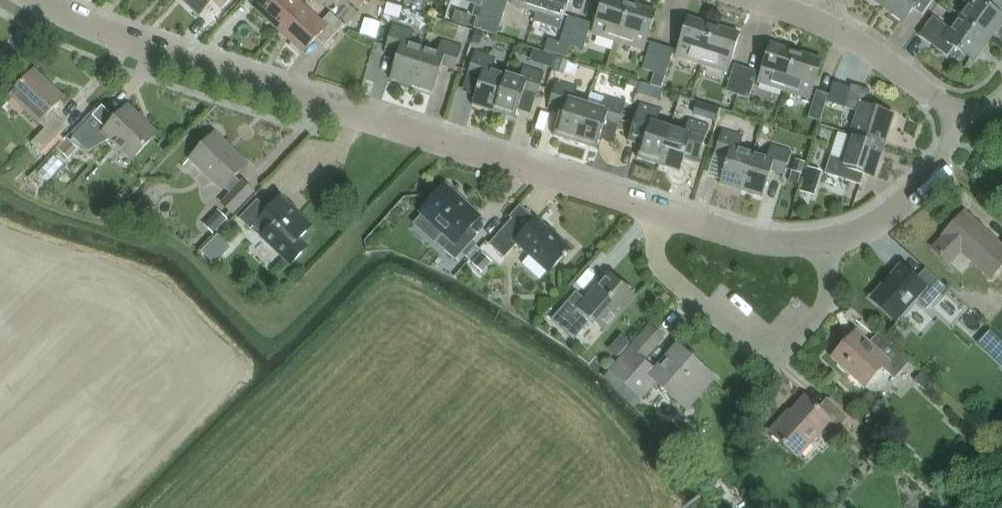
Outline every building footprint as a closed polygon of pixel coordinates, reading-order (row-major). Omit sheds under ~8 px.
[(199,17),(213,2),(221,10),(230,0),(181,0),(199,17)] [(303,4),(298,0),(263,0),(255,9),(279,31),(303,4)] [(356,10),(366,0),(346,0),(356,10)] [(496,0),(483,0),(473,28),(485,32),(496,0)] [(485,32),(497,36),(509,0),(496,0),(485,32)] [(541,0),(513,0),(511,4),(537,13),(541,0)] [(537,13),(534,22),(560,30),(563,21),(569,0),(541,0),(537,13)] [(631,3),(620,0),(603,0),(593,34),(618,42),(631,3)] [(912,9),(922,16),(933,0),(887,0),(883,5),(904,21),(912,9)] [(1001,20),(1001,16),(986,4),(989,0),(961,0),(969,6),(960,18),(988,39),(1001,20)] [(644,51),(656,11),(631,3),(618,42),(644,51)] [(325,46),(344,25),(330,13),(322,22),(303,4),(279,31),(303,53),(316,38),(325,46)] [(951,30),(941,23),(932,15),(918,34),(927,42),(947,57),(955,47),(973,60),(988,39),(960,18),(951,30)] [(571,46),(580,20),(568,16),(560,43),(571,46)] [(702,65),(714,26),(688,17),(676,57),(702,65)] [(583,50),(591,23),(580,20),(571,46),(583,50)] [(412,86),(423,49),(409,44),(414,31),(393,24),(386,48),(399,52),(390,79),(412,86)] [(727,73),(740,34),(714,26),(702,65),(727,73)] [(475,30),(471,42),(480,45),(484,33),(475,30)] [(556,56),(557,56),(560,57),(563,58),(567,60),(571,46),(560,43),(549,39),(545,53),(546,53),(556,56)] [(455,70),(462,46),(441,40),(437,53),(423,49),(412,86),(433,93),(442,65),(455,70)] [(654,73),(662,46),(651,42),(642,69),(652,72),(654,73)] [(784,91),(797,52),(771,44),(758,83),(784,91)] [(666,76),(674,50),(662,46),(654,73),(652,72),(648,85),(650,86),(660,89),(664,76),(666,76)] [(494,113),(505,75),(492,70),(496,57),(475,50),(468,74),(481,78),(472,106),(494,113)] [(810,99),(822,60),(797,52),(784,91),(810,99)] [(545,53),(541,64),(553,68),(556,56),(546,53),(545,53)] [(564,75),(568,60),(567,60),(563,58),(557,56),(552,71),(564,75)] [(737,95),(746,68),(734,65),(726,91),(737,95)] [(537,96),(544,73),(524,66),(519,79),(505,75),(494,113),(515,119),(524,92),(537,96)] [(749,99),(757,72),(746,68),(737,95),(749,99)] [(42,153),(67,127),(50,112),(64,97),(35,70),(10,96),(39,123),(40,123),(46,129),(32,144),(42,153)] [(575,143),(587,105),(573,100),(577,87),(556,81),(549,104),(562,108),(553,136),(575,143)] [(640,83),(637,92),(647,96),(650,86),(648,85),(640,83)] [(884,146),(894,115),(866,106),(871,91),(852,85),(844,108),(858,112),(850,136),(884,146)] [(829,95),(817,91),(808,117),(820,121),(829,95)] [(618,126),(626,103),(605,96),(601,109),(587,105),(575,143),(596,149),(605,122),(618,126)] [(637,158),(659,165),(670,127),(656,123),(661,110),(640,103),(628,142),(641,146),(637,158)] [(708,104),(704,116),(715,120),(719,108),(708,104)] [(133,159),(157,134),(128,107),(113,123),(99,110),(73,138),(88,152),(111,138),(133,159)] [(670,127),(659,165),(680,172),(684,160),(697,164),(709,125),(689,119),(684,132),(670,127)] [(741,191),(753,153),(739,149),(743,136),(722,129),(715,152),(728,157),(719,184),(741,191)] [(233,213),(253,191),(243,182),(242,183),(235,176),(246,164),(214,134),(191,159),(223,189),(224,187),(231,194),(222,204),(233,213)] [(874,177),(884,146),(850,136),(842,160),(831,156),(825,173),(861,185),(864,174),(874,177)] [(76,148),(65,138),(56,149),(66,159),(76,148)] [(784,174),(792,151),(771,145),(767,158),(753,153),(741,191),(762,198),(771,170),(784,174)] [(804,161),(795,158),(792,170),(801,173),(804,161)] [(808,167),(800,191),(814,196),(822,171),(808,167)] [(463,232),(478,215),(447,187),(422,214),(443,233),(435,241),(456,260),(473,241),(463,232)] [(300,239),(312,226),(281,197),(268,210),(257,200),(239,219),(251,229),(253,227),(259,234),(257,236),(289,266),(308,246),(300,239)] [(226,219),(216,210),(202,225),(211,235),(226,219)] [(1001,246),(965,213),(944,235),(945,236),(933,249),(947,261),(959,249),(991,278),(1001,265),(1001,245),(1001,246)] [(549,272),(570,250),(536,219),(525,231),(512,219),(489,244),(505,258),(518,243),(549,272)] [(218,235),(202,252),(213,262),(229,245),(218,235)] [(479,249),(472,243),(462,254),(469,260),(479,249)] [(491,261),(481,252),(470,263),(480,272),(491,261)] [(915,298),(927,309),(946,288),(926,269),(915,281),(900,268),(873,298),(897,318),(915,298)] [(605,331),(635,296),(609,274),(586,301),(576,292),(552,320),(574,340),(592,320),(605,331)] [(650,376),(654,371),(644,362),(664,339),(649,327),(603,379),(634,406),(641,397),(643,399),(657,382),(650,376)] [(894,379),(911,361),(884,337),(874,348),(856,332),(833,357),(865,386),(882,368),(894,379)] [(687,409),(715,378),(677,345),(654,371),(650,376),(657,382),(687,409)] [(933,382),(921,372),(913,381),(924,391),(933,382)] [(849,417),(827,398),(818,409),(806,398),(785,421),(782,419),(770,432),(797,456),(824,427),(833,435),(849,417)]
